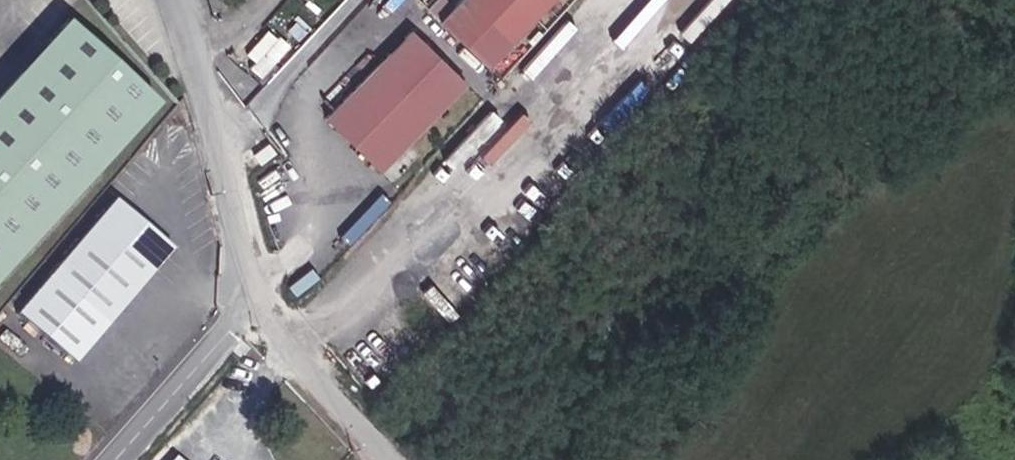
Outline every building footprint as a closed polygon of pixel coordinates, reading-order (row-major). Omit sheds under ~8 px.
[(488,62),(546,0),(455,0),(440,16),(488,62)] [(159,106),(69,23),(0,97),(0,278),(159,106)] [(378,166),(464,77),(412,27),(326,116),(378,166)] [(121,199),(0,338),(0,370),(41,406),(178,249),(121,199)]
